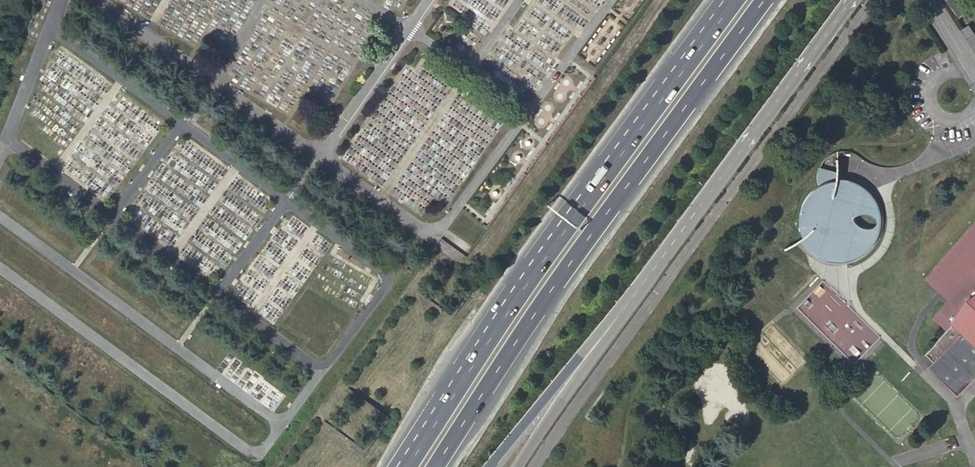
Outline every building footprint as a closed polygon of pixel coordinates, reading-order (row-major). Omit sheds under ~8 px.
[(968,10),(961,0),(946,0),(957,18),(968,10)] [(974,35),(969,25),(961,30),(974,50),(974,34),(974,35)] [(167,96),(179,103),(183,96),(171,90),(167,96)] [(822,179),(823,182),(816,186),(808,194),(803,201),(801,208),(800,214),(800,223),(802,232),(809,245),(816,251),(829,257),(845,258),(860,253),(867,248),(873,241),(878,231),(850,223),(855,208),(880,214),(878,206),(872,195),(862,185),(851,180),(838,178),(840,167),(824,165),(822,173),(822,179)] [(974,297),(974,223),(927,277),(950,298),(934,317),(947,329),(963,310),(974,297)] [(963,310),(947,329),(924,354),(925,353),(933,360),(928,366),(957,395),(974,377),(974,297),(963,310)]
